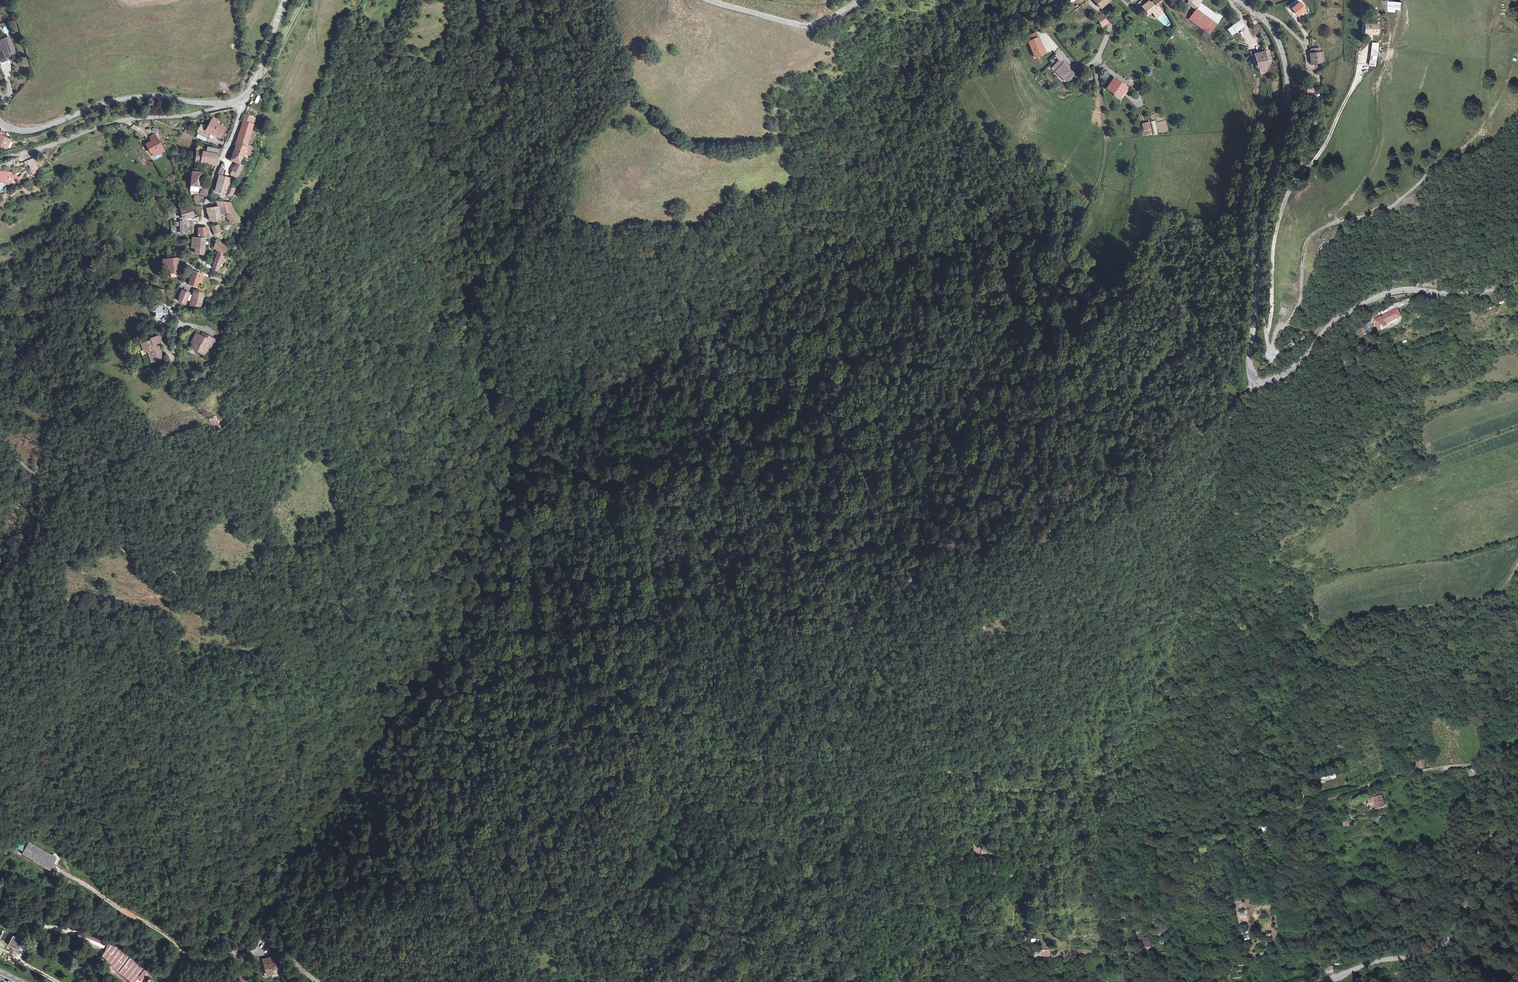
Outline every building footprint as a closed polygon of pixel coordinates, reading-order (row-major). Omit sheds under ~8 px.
[(1156,5),(1160,1),(1159,0),(1147,0),(1148,2),(1142,7),(1147,13),(1151,10),(1156,17),(1162,12),(1161,12),(1164,10),(1160,5),(1158,7),(1156,5)] [(1197,6),(1189,0),(1187,3),(1196,10),(1198,7),(1197,6)] [(1292,7),(1299,17),(1308,10),(1300,1),(1292,7)] [(1209,34),(1220,19),(1199,3),(1197,6),(1198,7),(1196,10),(1189,19),(1209,34)] [(1107,23),(1101,14),(1096,18),(1101,26),(1107,23)] [(1241,20),(1227,29),(1231,36),(1245,27),(1241,20)] [(1378,33),(1379,24),(1366,24),(1366,33),(1370,33),(1378,33)] [(1043,48),(1038,37),(1037,37),(1031,40),(1028,42),(1035,58),(1040,55),(1037,51),(1043,48)] [(9,38),(0,41),(0,46),(1,49),(0,49),(0,56),(3,55),(5,61),(11,59),(10,56),(14,55),(9,38)] [(1378,50),(1378,43),(1372,43),(1369,65),(1375,66),(1377,56),(1378,50)] [(1325,62),(1323,52),(1319,53),(1319,48),(1311,49),(1311,54),(1310,54),(1311,63),(1315,62),(1315,63),(1325,62)] [(1267,65),(1265,52),(1254,54),(1255,60),(1256,59),(1258,67),(1257,67),(1258,70),(1259,72),(1266,71),(1265,66),(1267,65)] [(1073,73),(1062,63),(1059,60),(1052,67),(1055,70),(1055,71),(1066,81),(1073,73)] [(1123,92),(1126,87),(1114,78),(1106,88),(1118,97),(1120,95),(1122,97),(1125,93),(1123,92)] [(252,118),(245,115),(242,121),(243,121),(250,124),(251,121),(252,118)] [(213,119),(212,118),(207,127),(201,124),(196,132),(197,133),(198,134),(208,139),(209,137),(211,132),(213,133),(213,134),(220,138),(225,128),(218,124),(219,122),(213,119)] [(250,124),(243,121),(239,136),(248,139),(253,125),(252,124),(250,124)] [(1151,133),(1149,122),(1142,124),(1143,131),(1145,131),(1145,135),(1151,133)] [(164,151),(154,134),(150,137),(152,141),(146,144),(149,149),(150,149),(154,156),(164,151)] [(6,147),(9,140),(1,136),(0,136),(0,144),(6,147)] [(248,139),(239,136),(237,141),(238,141),(233,155),(241,159),(244,153),(247,145),(247,144),(246,144),(248,139)] [(218,150),(208,148),(207,152),(196,150),(195,163),(198,163),(194,169),(193,169),(193,172),(192,172),(191,186),(200,187),(201,178),(202,173),(198,173),(198,170),(196,169),(200,163),(201,163),(201,162),(215,164),(217,154),(218,150)] [(240,160),(241,159),(233,155),(231,160),(234,161),(239,164),(240,160)] [(40,156),(36,158),(35,156),(25,161),(28,167),(30,166),(34,174),(39,172),(36,166),(43,163),(40,156)] [(239,164),(234,161),(232,165),(234,166),(232,170),(239,173),(242,165),(239,164)] [(223,169),(220,168),(217,176),(219,176),(215,191),(229,194),(231,195),(232,195),(234,189),(229,187),(230,185),(228,184),(230,179),(220,176),(223,169)] [(0,171),(0,189),(10,188),(10,174),(8,174),(8,171),(0,171)] [(203,178),(201,178),(200,187),(191,186),(190,190),(198,191),(199,189),(201,189),(202,188),(203,178)] [(231,203),(218,202),(219,208),(217,208),(209,209),(209,213),(208,213),(209,220),(220,218),(227,215),(233,223),(234,222),(236,225),(240,221),(239,218),(234,210),(231,206),(231,203)] [(182,209),(180,210),(183,219),(194,216),(191,207),(182,209)] [(190,234),(190,220),(181,221),(181,222),(179,222),(179,226),(181,226),(181,228),(183,234),(184,234),(185,234),(190,234)] [(217,225),(212,227),(214,234),(217,236),(218,236),(221,233),(220,230),(217,225)] [(209,237),(207,228),(198,228),(197,238),(192,238),(191,247),(195,248),(195,253),(202,254),(204,238),(209,237)] [(226,248),(216,240),(214,247),(216,249),(215,253),(217,254),(216,257),(213,266),(218,268),(222,260),(223,257),(221,256),(222,254),(226,248)] [(177,258),(165,259),(166,266),(170,266),(170,270),(178,269),(177,258)] [(226,261),(222,260),(218,268),(213,266),(211,269),(217,271),(218,270),(219,270),(223,268),(226,261)] [(201,274),(193,271),(189,284),(197,287),(200,277),(203,278),(203,275),(201,275),(201,274)] [(190,292),(183,288),(179,296),(178,301),(185,304),(187,300),(189,294),(190,292)] [(195,291),(194,291),(190,306),(200,307),(203,293),(195,291)] [(160,306),(153,306),(153,311),(157,311),(157,317),(167,316),(166,310),(160,311),(160,306)] [(1288,309),(1283,307),(1280,314),(1285,316),(1288,309)] [(1383,326),(1397,319),(1396,316),(1399,314),(1396,309),(1373,321),(1378,331),(1384,328),(1383,326)] [(214,339),(208,336),(206,339),(203,338),(203,336),(201,335),(196,333),(192,340),(194,341),(193,343),(191,347),(205,353),(209,345),(211,345),(214,339)] [(161,342),(159,336),(150,339),(151,342),(142,345),(144,353),(148,351),(152,362),(162,358),(159,347),(155,348),(154,348),(154,346),(155,346),(154,344),(161,342)] [(213,427),(221,424),(218,415),(210,418),(213,427)] [(1322,782),(1336,777),(1334,771),(1320,775),(1322,782)] [(1386,806),(1384,795),(1376,797),(1377,801),(1378,808),(1384,806),(1386,806)] [(1265,823),(1266,828),(1278,825),(1276,820),(1265,823)] [(48,869),(51,864),(45,860),(48,855),(29,842),(22,852),(48,869)] [(55,859),(48,855),(45,860),(51,864),(55,859)] [(690,868),(693,862),(688,858),(684,865),(690,868)] [(259,940),(270,948),(275,941),(263,933),(259,940)] [(18,946),(21,939),(13,936),(10,943),(18,946)] [(1151,937),(1144,938),(1145,946),(1153,945),(1151,937)] [(269,949),(259,942),(257,947),(268,956),(270,952),(269,949)] [(111,943),(106,948),(101,955),(131,981),(133,979),(136,981),(147,981),(152,976),(111,943)] [(274,956),(262,960),(267,974),(273,972),(273,970),(278,968),(274,956)] [(265,977),(279,974),(278,968),(273,970),(273,972),(267,974),(264,973),(265,977)]
